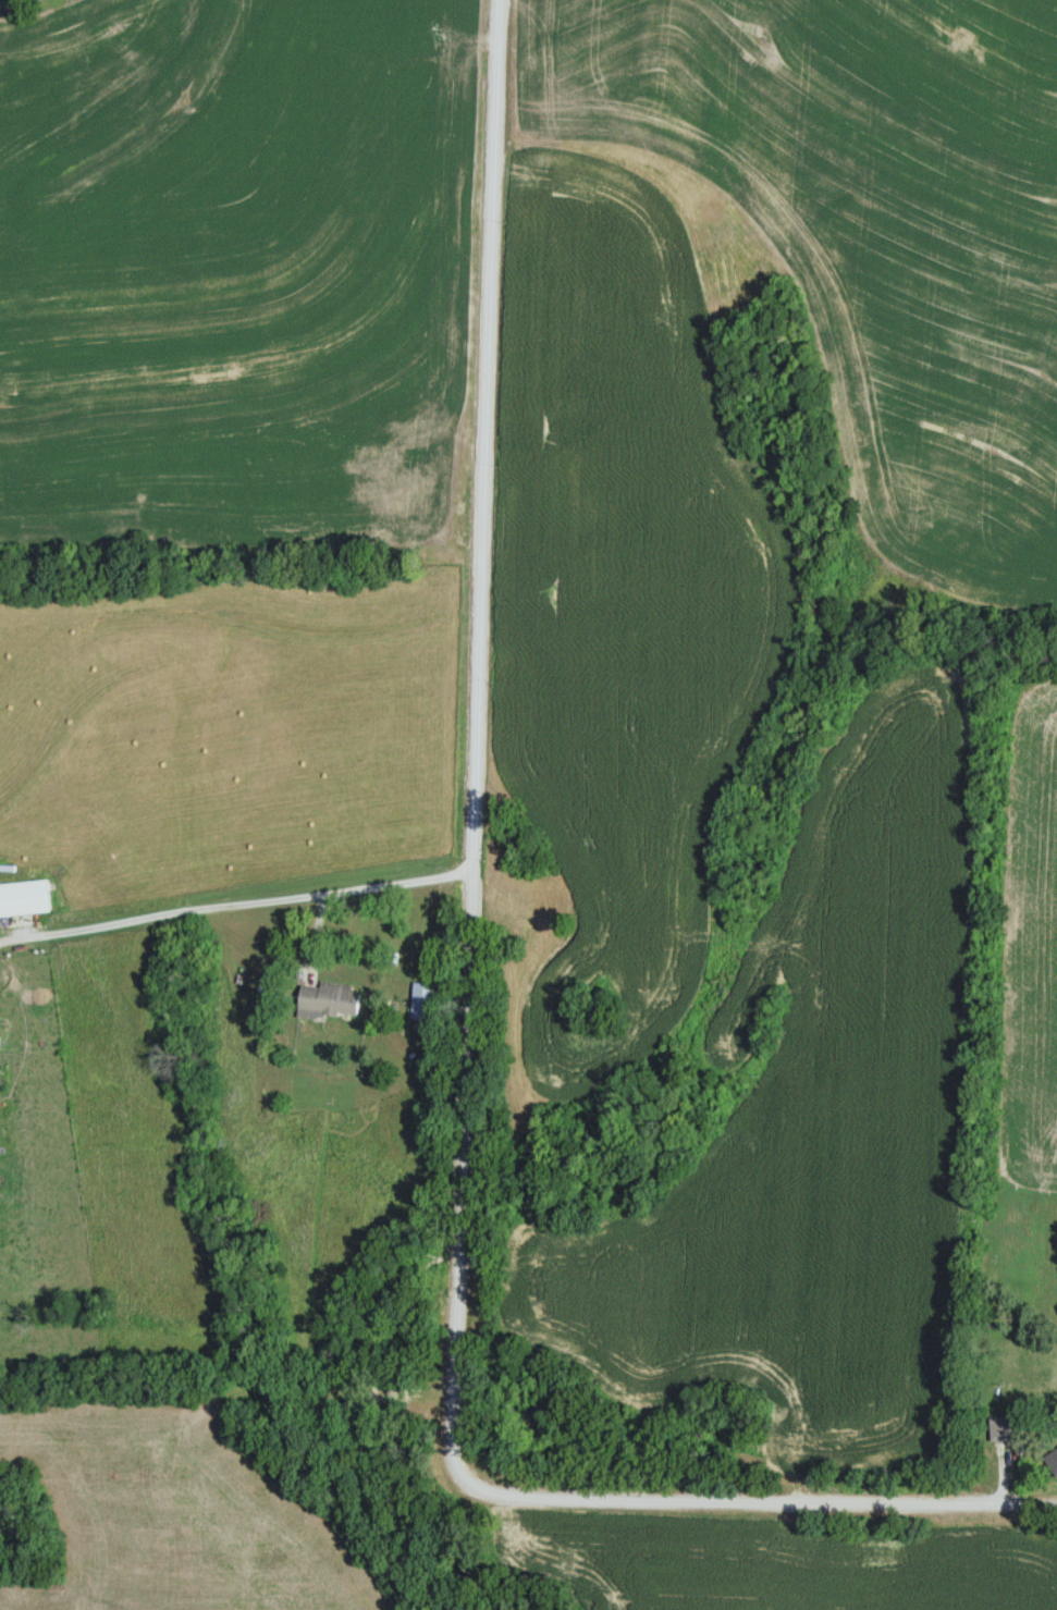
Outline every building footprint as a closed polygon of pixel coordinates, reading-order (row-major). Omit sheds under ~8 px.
[(51,880),(0,884),(0,917),(53,912),(51,880)] [(355,986),(323,982),(322,988),(304,985),(301,1011),(360,1019),(363,994),(354,992),(355,986)] [(438,984),(415,984),(415,1020),(438,1020),(438,984)] [(1027,1440),(1026,1417),(993,1418),(994,1442),(1027,1440)] [(1046,1458),(1056,1474),(1056,1450),(1046,1458)]
